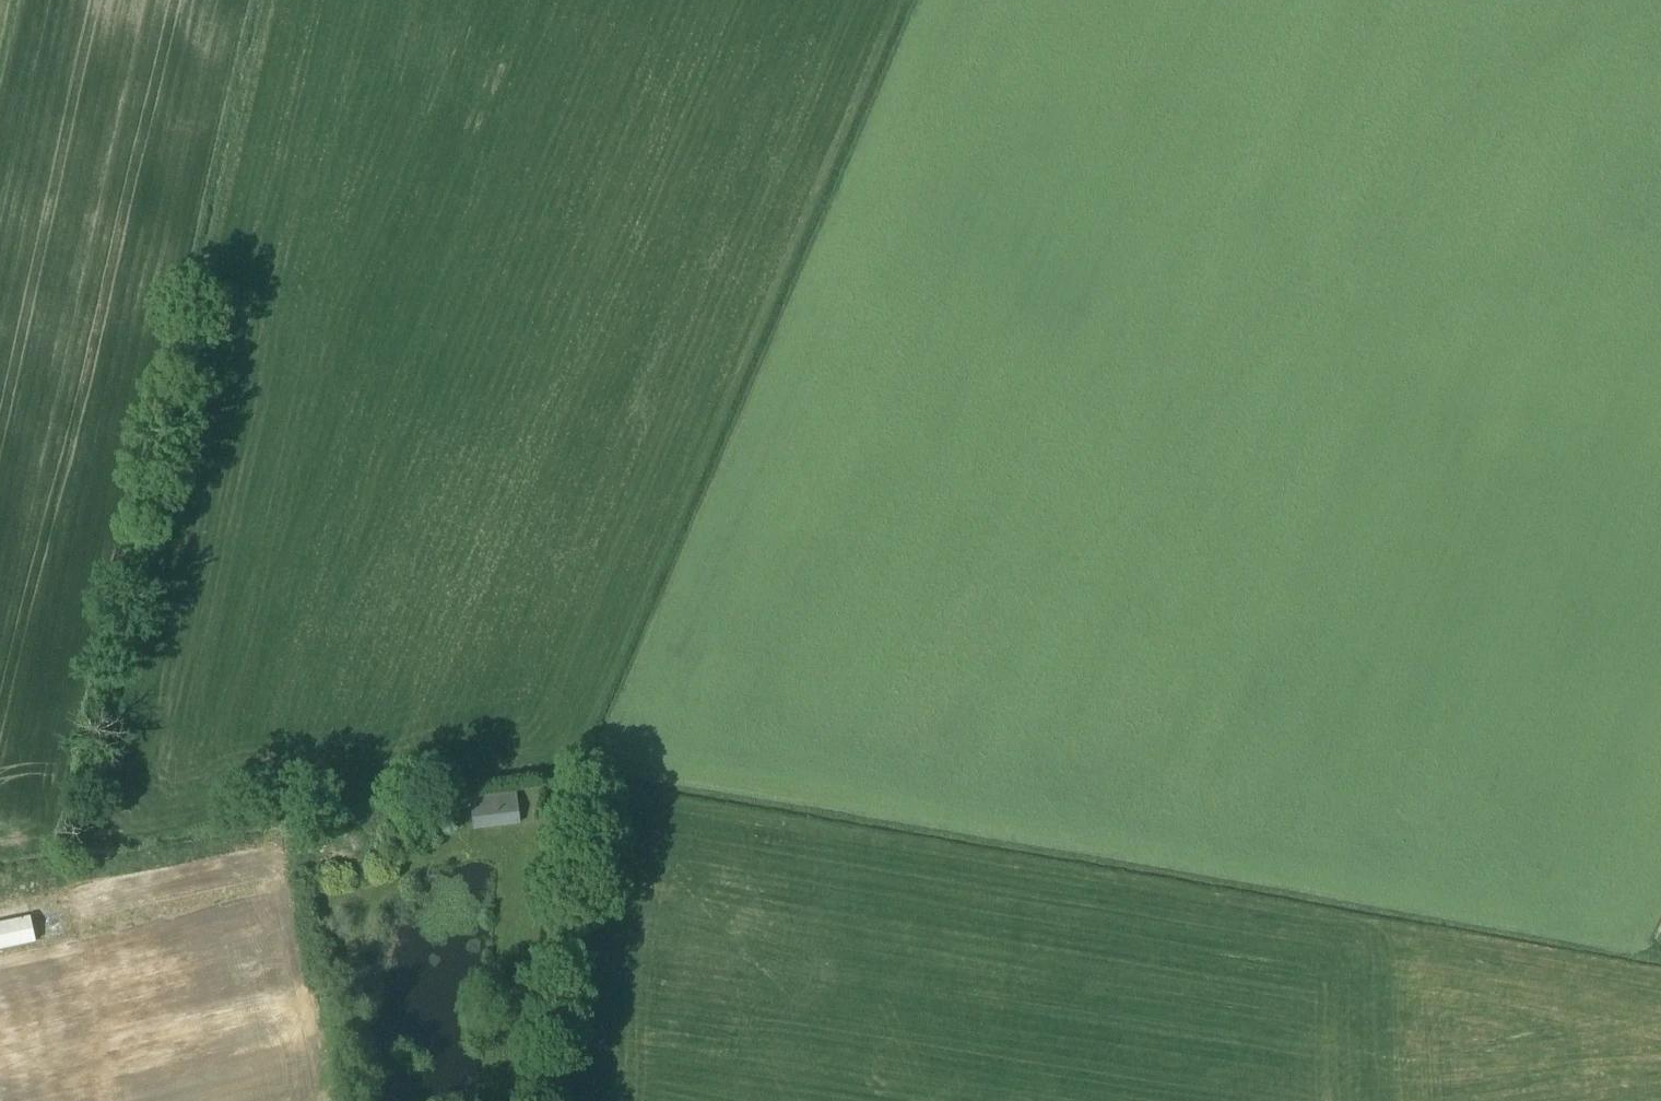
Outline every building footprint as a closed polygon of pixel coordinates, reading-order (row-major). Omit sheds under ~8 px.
[(474,830),(519,824),(515,793),(470,799),(474,830)] [(21,973),(33,970),(29,953),(16,956),(21,973)] [(13,985),(7,958),(0,960),(0,987),(13,985)]
